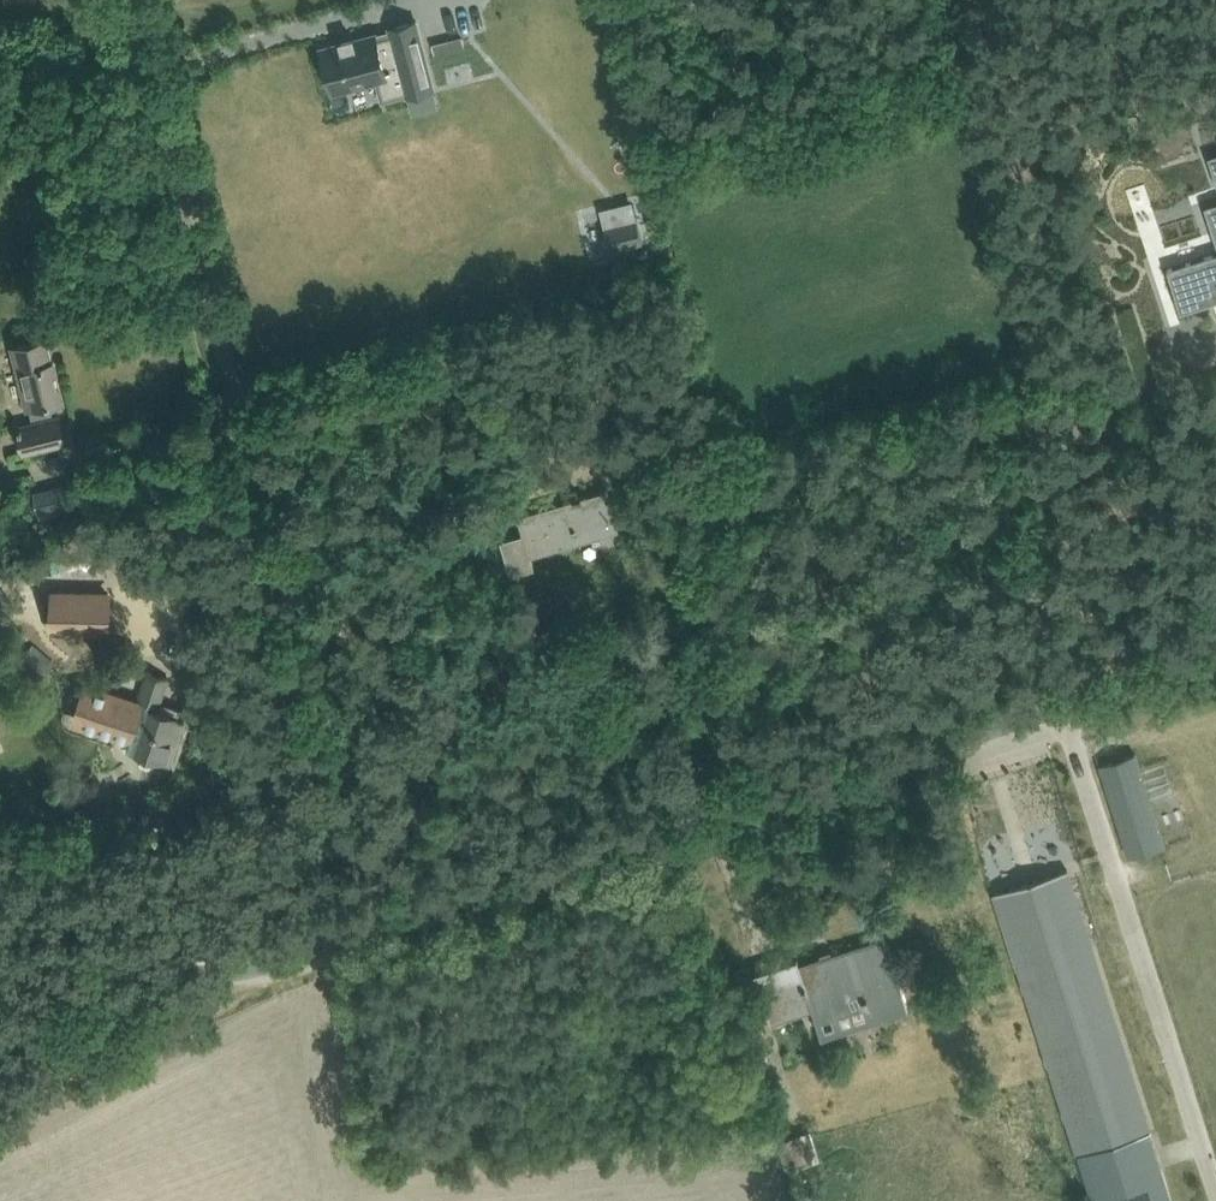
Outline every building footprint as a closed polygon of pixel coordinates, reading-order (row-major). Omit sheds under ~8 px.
[(376,33),(321,47),(332,90),(380,79),(384,97),(416,89),(416,91),(433,87),(416,20),(390,26),(392,34),(377,38),(376,33)] [(461,35),(452,37),(455,47),(464,45),(461,35)] [(1208,155),(1215,180),(1215,152),(1208,155)] [(1205,204),(1215,238),(1215,201),(1205,204)] [(643,241),(637,218),(605,226),(611,249),(643,241)] [(654,255),(653,252),(651,246),(642,249),(645,255),(646,258),(654,255)] [(1168,268),(1182,310),(1215,298),(1215,252),(1168,268)] [(25,449),(42,446),(65,440),(59,416),(54,418),(50,401),(63,398),(54,360),(49,361),(44,339),(15,346),(30,406),(34,405),(38,421),(20,426),(25,449)] [(516,572),(535,567),(532,555),(619,530),(607,489),(583,496),(582,495),(574,497),(574,498),(518,514),(523,533),(506,538),(516,572)] [(112,633),(113,589),(51,588),(50,632),(112,633)] [(33,645),(19,661),(41,679),(54,663),(33,645)] [(87,693),(86,697),(78,720),(131,737),(128,746),(170,760),(184,717),(159,709),(169,677),(149,671),(136,709),(87,693)] [(1130,856),(1166,844),(1136,753),(1101,764),(1130,856)] [(1150,1128),(1068,871),(1070,871),(1069,869),(994,893),(994,894),(996,893),(1079,1152),(1077,1152),(1092,1200),(1175,1200),(1152,1128),(1150,1128)] [(909,1006),(894,959),(886,936),(833,954),(835,960),(824,963),(822,958),(801,964),(798,957),(756,971),(764,994),(772,1021),(814,1007),(823,1035),(909,1006)]
